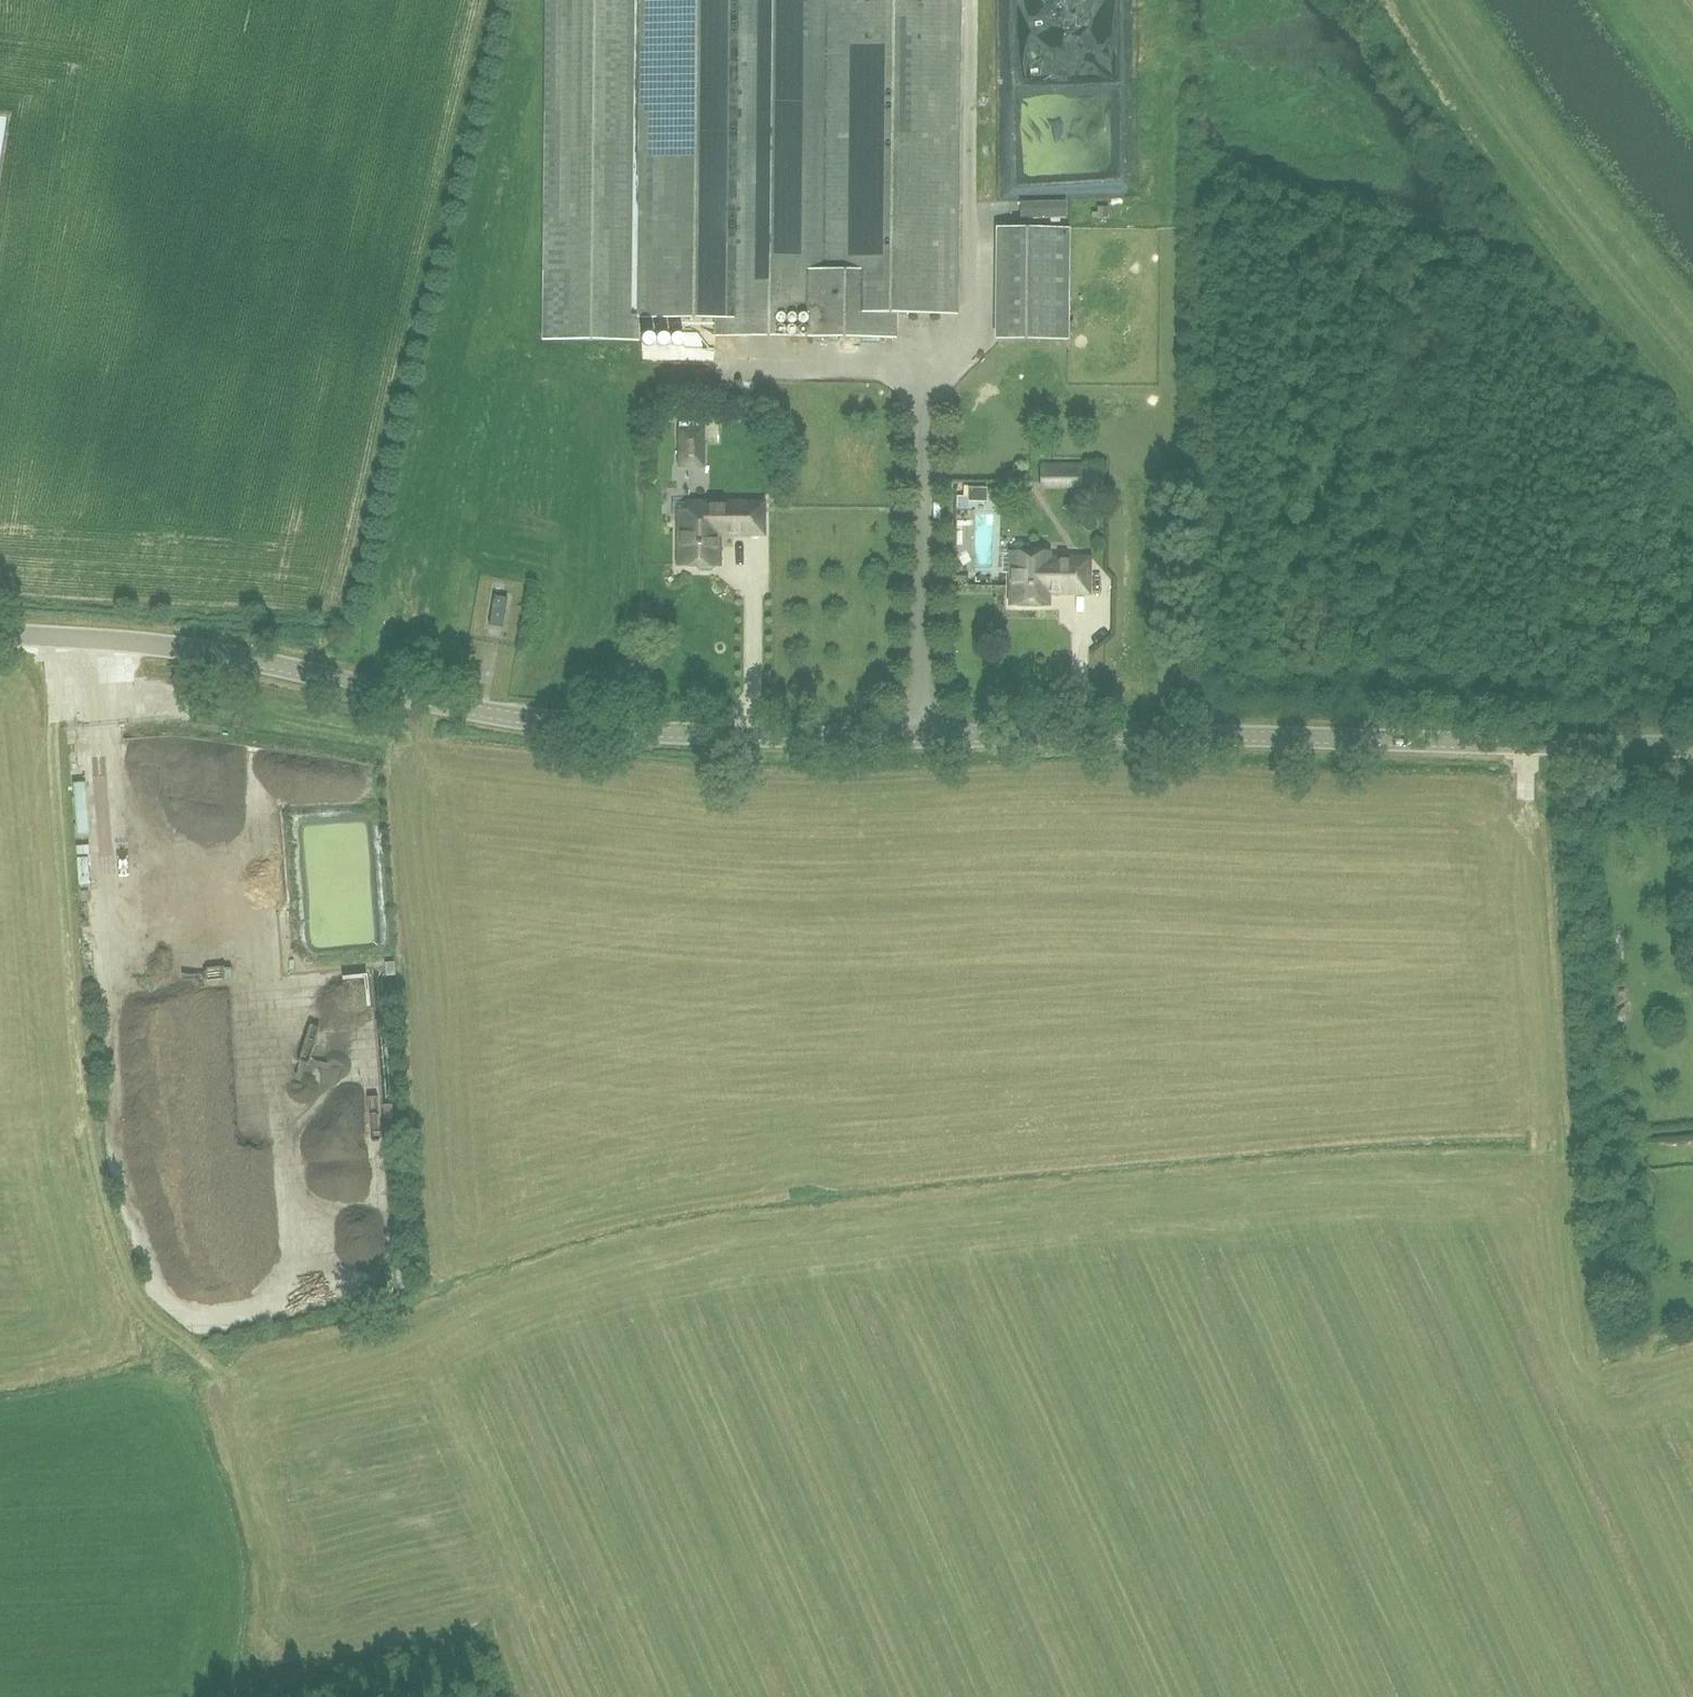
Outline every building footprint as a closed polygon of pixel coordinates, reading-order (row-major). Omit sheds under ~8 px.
[(961,0),(545,0),(542,340),(637,341),(638,313),(716,314),(716,336),(897,338),(897,309),(958,310),(961,0)] [(1046,96),(1136,95),(1135,64),(1132,64),(1131,0),(1056,0),(1056,13),(1029,13),(1030,122),(1047,122),(1046,96)] [(1028,175),(1028,186),(1050,186),(1050,176),(1028,175)] [(1068,203),(1023,204),(1023,220),(1069,219),(1068,203)] [(1068,339),(1069,229),(1000,229),(1000,339),(1068,339)] [(705,432),(679,432),(679,460),(705,460),(705,432)] [(1082,462),(1040,462),(1040,487),(1082,488),(1082,462)] [(986,501),(986,488),(968,488),(969,501),(986,501)] [(767,503),(752,503),(687,503),(686,508),(680,509),(680,550),(683,550),(683,565),(698,565),(698,567),(701,570),(711,570),(714,567),(714,565),(718,565),(719,533),(767,533),(767,503)] [(1093,593),(1093,558),(1049,558),(1049,553),(1013,553),(1012,604),(1048,604),(1048,590),(1055,590),(1055,592),(1093,593)] [(503,626),(508,597),(495,594),(490,624),(503,626)] [(86,781),(75,781),(79,834),(90,833),(86,781)] [(396,975),(395,962),(386,963),(387,975),(396,975)] [(393,1104),(384,1104),(385,1117),(393,1117),(393,1104)] [(391,1277),(389,1247),(366,1248),(368,1279),(391,1277)]
